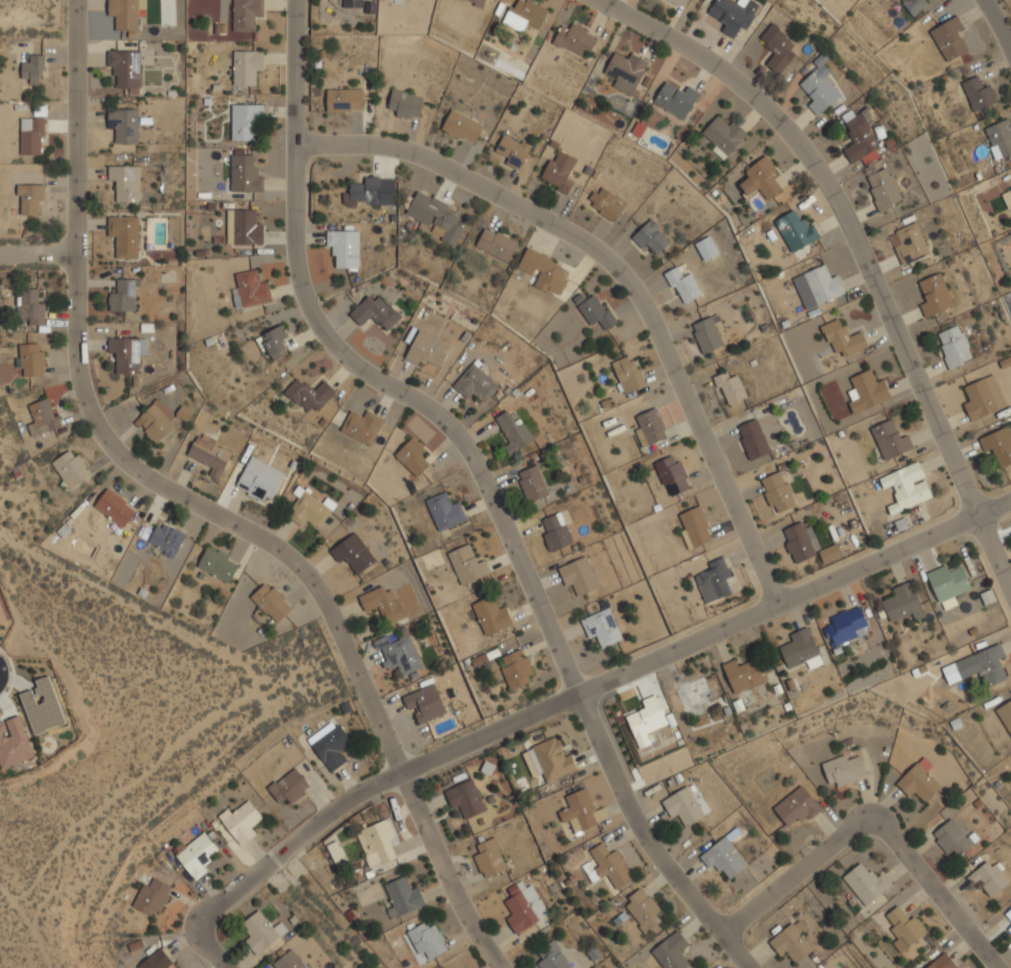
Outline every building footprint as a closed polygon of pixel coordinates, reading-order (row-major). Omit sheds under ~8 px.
[(107,16),(116,16),(116,31),(135,31),(135,17),(144,17),(144,0),(107,0),(107,16)] [(252,31),(252,19),(263,19),(263,0),(231,0),(231,31),(252,31)] [(343,11),(361,11),(361,0),(343,0),(343,11)] [(511,1),(500,23),(522,33),(526,24),(538,29),(548,9),(530,0),(520,0),(518,5),(511,1)] [(683,8),(687,0),(667,0),(683,8)] [(710,12),(718,0),(737,0),(748,7),(753,0),(757,0),(764,4),(748,28),(744,26),(736,39),(723,31),(728,23),(710,12)] [(914,15),(929,0),(898,0),(914,15)] [(928,31),(945,62),(966,50),(957,35),(964,31),(955,15),(928,31)] [(568,29),(560,25),(551,43),(586,59),(598,34),(572,22),(568,29)] [(772,52),(763,63),(777,74),(795,53),(790,49),(795,43),(771,22),(757,39),(772,52)] [(140,88),(140,50),(107,50),(107,70),(116,70),(116,88),(140,88)] [(231,85),(253,85),(253,73),(263,73),(263,50),(231,50),(231,85)] [(609,85),(632,96),(649,61),(626,50),(623,58),(612,53),(603,72),(612,76),(609,85)] [(22,62),(21,79),(29,79),(29,84),(42,84),(43,55),(30,55),(30,62),(22,62)] [(841,94),(816,67),(798,83),(813,99),(806,105),(816,116),(841,94)] [(988,82),(981,86),(976,75),(960,83),(974,112),(997,100),(988,82)] [(685,85),(682,91),(663,81),(651,103),(684,120),(699,92),(685,85)] [(361,88),(326,88),(326,111),(361,111),(361,88)] [(423,95),(390,88),(385,113),(418,119),(423,95)] [(262,104),(230,104),(230,140),(252,140),(252,114),(262,114),(262,104)] [(440,129),(473,145),(483,123),(450,107),(440,129)] [(841,114),(853,144),(843,148),(850,165),(877,154),(859,107),(841,114)] [(107,131),(117,131),(117,144),(137,144),(137,108),(107,108),(107,131)] [(748,134),(731,118),(724,124),(716,116),(698,134),(723,159),(748,134)] [(20,155),(41,155),(41,135),(44,135),(45,119),(21,118),(20,155)] [(993,159),(1010,152),(1010,133),(1006,119),(982,128),(993,159)] [(531,144),(502,131),(494,150),(503,154),(500,162),(519,170),(531,144)] [(538,182),(566,194),(574,178),(566,174),(574,156),(553,147),(538,182)] [(229,192),(263,192),(263,170),(252,170),(252,153),(229,153),(229,192)] [(776,168),(765,154),(742,172),(747,178),(738,185),(747,196),(757,188),(767,200),(781,189),(769,174),(776,168)] [(139,165),(107,165),(107,183),(116,183),(116,202),(139,202),(139,165)] [(888,167),(863,177),(878,212),(903,201),(888,167)] [(379,177),(358,177),(358,183),(349,183),(349,204),(379,204),(379,177)] [(612,203),(617,197),(598,184),(584,203),(611,222),(620,209),(612,203)] [(44,185),(17,185),(17,195),(20,195),(20,215),(38,215),(38,200),(44,200),(44,185)] [(460,209),(416,189),(404,214),(431,227),(428,234),(454,246),(464,224),(455,220),(460,209)] [(1010,208),(1010,189),(1001,193),(1007,210),(1010,208)] [(226,244),(264,244),(264,220),(253,220),(253,208),(226,208),(226,244)] [(773,221),(791,253),(818,237),(806,214),(798,219),(793,209),(773,221)] [(107,236),(116,236),(116,258),(138,258),(138,216),(107,216),(107,236)] [(643,251),(648,245),(657,254),(670,240),(649,218),(630,238),(643,251)] [(896,229),(901,241),(892,244),(900,265),(929,253),(916,221),(896,229)] [(506,263),(518,241),(484,224),(473,247),(506,263)] [(357,267),(357,230),(326,230),(326,249),(336,249),(336,267),(357,267)] [(694,244),(704,261),(717,253),(708,236),(694,244)] [(516,267),(535,276),(532,285),(555,295),(568,266),(526,246),(516,267)] [(845,293),(836,271),(826,275),(822,265),(802,273),(816,305),(845,293)] [(664,271),(677,304),(700,295),(690,270),(680,274),(677,266),(664,271)] [(267,279),(258,280),(256,269),(236,272),(238,286),(231,287),(234,307),(271,301),(267,279)] [(918,281),(925,300),(918,302),(924,317),(953,306),(940,272),(918,281)] [(134,278),(116,278),(116,289),(107,289),(107,311),(134,311),(134,278)] [(44,304),(39,304),(38,289),(18,289),(19,319),(29,319),(29,325),(45,325),(44,304)] [(597,321),(604,331),(617,321),(595,292),(575,307),(590,326),(597,321)] [(347,315),(360,328),(372,316),(386,330),(401,316),(379,295),(373,301),(366,295),(347,315)] [(701,354),(724,345),(712,315),(689,324),(701,354)] [(868,347),(861,330),(848,335),(841,317),(820,325),(833,360),(868,347)] [(282,343),(289,338),(281,323),(259,336),(273,360),(287,352),(282,343)] [(972,360),(959,324),(935,333),(948,369),(972,360)] [(402,360),(436,375),(450,344),(416,329),(402,360)] [(143,337),(107,337),(107,355),(116,355),(116,374),(143,374),(143,337)] [(43,344),(20,344),(21,376),(44,376),(43,344)] [(645,384),(631,353),(609,363),(624,394),(645,384)] [(474,394),(483,401),(498,385),(471,362),(450,386),(467,401),(474,394)] [(711,377),(724,406),(746,396),(737,375),(730,378),(726,370),(711,377)] [(890,400),(883,377),(873,380),(870,370),(849,377),(853,389),(845,392),(852,413),(890,400)] [(994,375),(963,385),(967,398),(962,400),(969,420),(1004,408),(994,375)] [(322,379),(313,390),(297,376),(284,391),(313,417),(335,391),(322,379)] [(28,405),(34,422),(27,424),(31,437),(59,427),(49,398),(28,405)] [(146,421),(139,428),(155,444),(179,421),(156,398),(139,415),(146,421)] [(632,429),(641,448),(668,436),(655,407),(633,417),(638,426),(632,429)] [(360,417),(348,411),(338,431),(370,446),(384,419),(364,409),(360,417)] [(523,422),(515,426),(505,410),(495,417),(510,441),(502,446),(508,455),(534,439),(523,422)] [(770,451),(756,418),(734,426),(748,460),(770,451)] [(906,432),(897,436),(890,419),(869,427),(882,461),(913,448),(906,432)] [(983,453),(992,449),(1000,467),(1010,463),(1010,434),(1008,426),(977,438),(983,453)] [(233,449),(198,431),(186,454),(210,466),(206,474),(217,479),(233,449)] [(428,465),(420,456),(426,450),(411,436),(393,455),(416,477),(428,465)] [(74,457),(70,450),(51,462),(69,490),(90,476),(85,468),(87,467),(79,455),(74,457)] [(653,462),(667,497),(690,489),(676,453),(653,462)] [(234,488),(270,505),(285,472),(249,455),(234,488)] [(931,498),(919,462),(877,476),(881,488),(890,485),(896,502),(886,506),(889,513),(931,498)] [(546,496),(539,466),(517,470),(524,501),(546,496)] [(757,479),(772,515),(795,505),(781,470),(757,479)] [(313,531),(334,506),(308,485),(303,490),(298,485),(292,492),(298,497),(287,510),(313,531)] [(124,528),(136,509),(106,489),(94,507),(124,528)] [(448,503),(444,492),(424,500),(438,531),(466,519),(457,499),(448,503)] [(688,549),(712,539),(699,506),(675,515),(688,549)] [(573,542),(561,511),(536,521),(549,552),(573,542)] [(793,564),(819,554),(823,563),(841,556),(836,543),(819,550),(806,519),(779,530),(793,564)] [(175,560),(184,534),(156,523),(148,543),(165,550),(163,555),(175,560)] [(346,559),(357,574),(376,560),(354,531),(328,551),(338,564),(346,559)] [(460,586),(489,574),(483,557),(473,561),(467,544),(446,552),(460,586)] [(227,559),(229,556),(207,545),(196,567),(229,584),(239,565),(227,559)] [(565,588),(574,584),(579,595),(598,587),(584,555),(556,568),(565,588)] [(704,603),(734,592),(721,559),(692,571),(704,603)] [(957,604),(954,594),(970,588),(962,565),(949,571),(946,564),(926,572),(940,610),(957,604)] [(888,589),(892,598),(881,602),(889,621),(911,612),(914,620),(924,616),(910,580),(888,589)] [(292,608),(267,581),(250,597),(275,624),(292,608)] [(357,595),(365,614),(379,609),(385,625),(405,618),(394,589),(384,593),(381,586),(357,595)] [(504,602),(493,606),(490,596),(469,603),(481,636),(512,625),(504,602)] [(827,617),(831,625),(823,628),(832,648),(869,632),(857,605),(827,617)] [(587,641),(597,637),(601,647),(621,639),(608,607),(578,618),(587,641)] [(808,627),(787,634),(790,644),(779,648),(786,667),(804,661),(807,669),(821,664),(808,627)] [(384,671),(396,666),(399,676),(422,668),(410,636),(390,643),(387,634),(372,640),(384,671)] [(979,672),(984,687),(1005,680),(998,659),(1004,657),(1000,644),(953,660),(959,679),(979,672)] [(496,658),(509,691),(535,680),(522,647),(496,658)] [(722,664),(732,693),(765,682),(757,659),(738,666),(735,659),(722,664)] [(712,696),(701,674),(672,687),(683,710),(712,696)] [(34,735),(65,724),(49,676),(35,680),(38,688),(20,694),(34,735)] [(446,712),(433,682),(399,697),(407,715),(413,712),(419,724),(446,712)] [(667,724),(655,695),(640,700),(643,709),(625,716),(638,748),(650,743),(646,732),(667,724)] [(994,709),(1010,738),(1010,699),(994,709)] [(20,715),(0,722),(0,766),(1,769),(35,757),(20,715)] [(331,773),(346,762),(339,751),(350,743),(334,720),(307,739),(331,773)] [(526,748),(541,784),(577,770),(569,751),(561,754),(554,737),(526,748)] [(866,777),(859,752),(821,763),(829,788),(866,777)] [(895,784),(911,799),(917,794),(925,802),(941,786),(925,771),(931,765),(921,756),(895,784)] [(280,804),(286,799),(291,804),(311,788),(294,767),(267,789),(280,804)] [(461,807),(466,818),(485,811),(472,778),(443,789),(451,811),(461,807)] [(785,825),(797,816),(803,823),(821,809),(800,784),(771,808),(785,825)] [(704,814),(686,785),(660,801),(671,820),(680,815),(687,826),(704,814)] [(608,821),(603,807),(593,810),(586,788),(563,795),(567,807),(557,810),(561,822),(571,819),(575,832),(608,821)] [(217,816),(240,846),(256,833),(251,828),(263,818),(248,800),(231,814),(227,808),(217,816)] [(354,831),(365,858),(375,854),(379,864),(395,858),(391,847),(399,844),(388,817),(354,831)] [(930,834),(947,856),(954,851),(958,855),(973,844),(952,817),(930,834)] [(697,856),(709,872),(718,865),(729,879),(747,865),(729,840),(737,834),(733,829),(697,856)] [(184,846),(182,842),(172,849),(194,881),(208,871),(202,864),(219,852),(205,832),(184,846)] [(507,869),(494,836),(476,844),(480,853),(472,856),(482,879),(507,869)] [(615,847),(607,851),(602,842),(587,850),(593,860),(583,866),(592,884),(607,875),(615,889),(633,879),(615,847)] [(990,897),(1009,881),(990,858),(965,877),(972,886),(977,882),(990,897)] [(865,906),(890,885),(878,870),(870,876),(859,863),(842,877),(865,906)] [(388,919),(425,905),(416,882),(406,886),(402,876),(383,883),(392,906),(385,909),(388,919)] [(156,918),(171,886),(153,877),(149,886),(142,883),(132,907),(156,918)] [(532,883),(522,887),(519,881),(506,887),(510,897),(504,900),(510,913),(504,916),(512,934),(548,917),(532,883)] [(624,908),(642,934),(665,918),(643,885),(625,897),(630,905),(624,908)] [(913,915),(908,920),(896,906),(882,918),(907,948),(926,931),(913,915)] [(255,955),(287,931),(280,921),(271,928),(258,910),(242,921),(249,931),(242,937),(255,955)] [(416,955),(426,951),(429,958),(445,952),(430,919),(405,930),(416,955)] [(767,942),(782,959),(789,953),(797,962),(814,948),(792,921),(767,942)] [(682,953),(690,946),(676,929),(649,951),(663,967),(684,967),(690,963),(682,953)] [(536,963),(540,967),(574,967),(552,939),(537,950),(543,958),(536,963)] [(138,967),(168,967),(167,967),(173,963),(160,948),(137,967),(138,967)] [(276,967),(308,967),(291,948),(272,963),(276,967)] [(956,967),(944,952),(923,967),(954,967),(956,967)]
